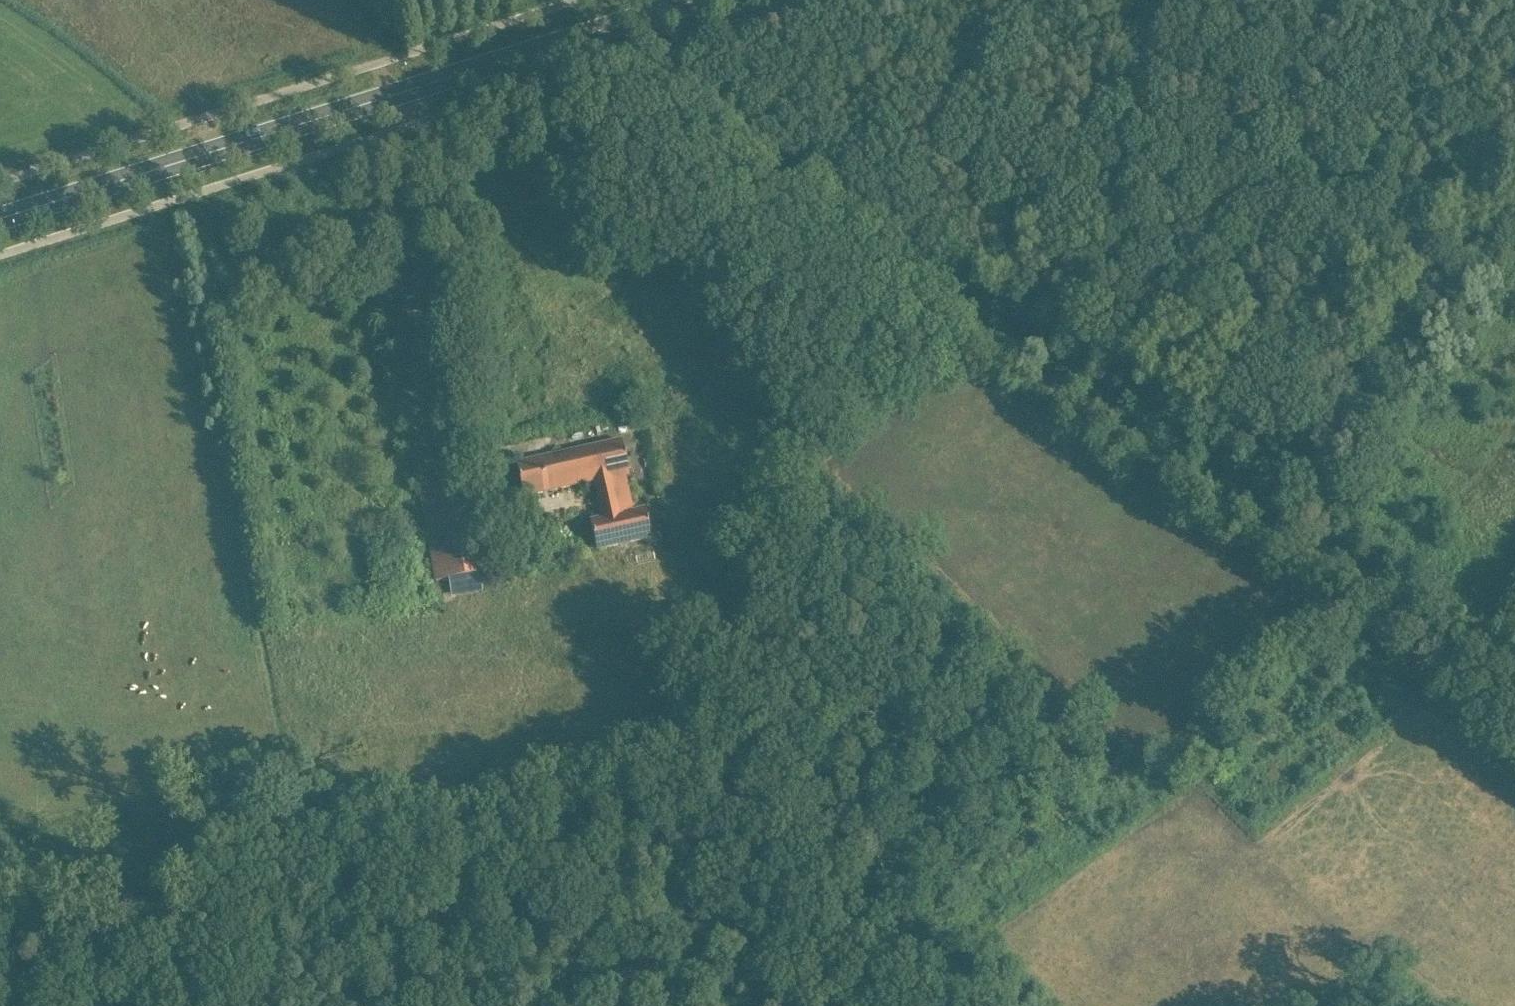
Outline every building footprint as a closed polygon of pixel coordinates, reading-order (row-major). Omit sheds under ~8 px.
[(629,474),(626,460),(621,440),(516,464),(524,498),(594,482),(602,518),(590,521),(597,550),(651,537),(645,508),(633,511),(625,475),(629,474)] [(477,541),(465,479),(419,488),(436,582),(489,572),(483,540),(477,541)]
